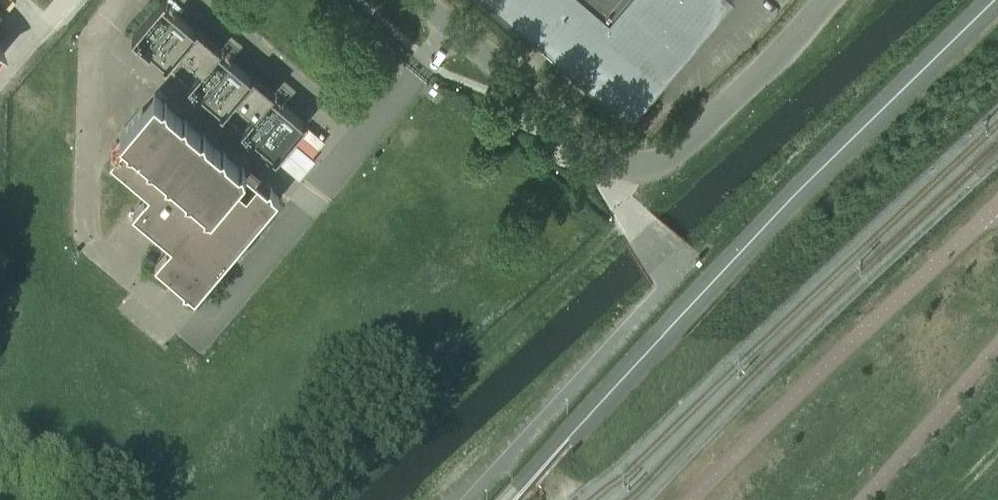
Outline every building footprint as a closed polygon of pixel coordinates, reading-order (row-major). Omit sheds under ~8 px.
[(132,37),(149,51),(276,158),(277,157),(288,144),(308,120),(166,0),(163,0),(132,37)] [(536,39),(551,52),(631,120),(733,0),(490,0),(536,39)] [(267,187),(155,93),(120,135),(126,140),(110,159),(149,192),(132,211),(171,243),(155,263),(183,287),(183,291),(190,292),(195,297),(279,197),(273,192),(271,186),(267,187)]
